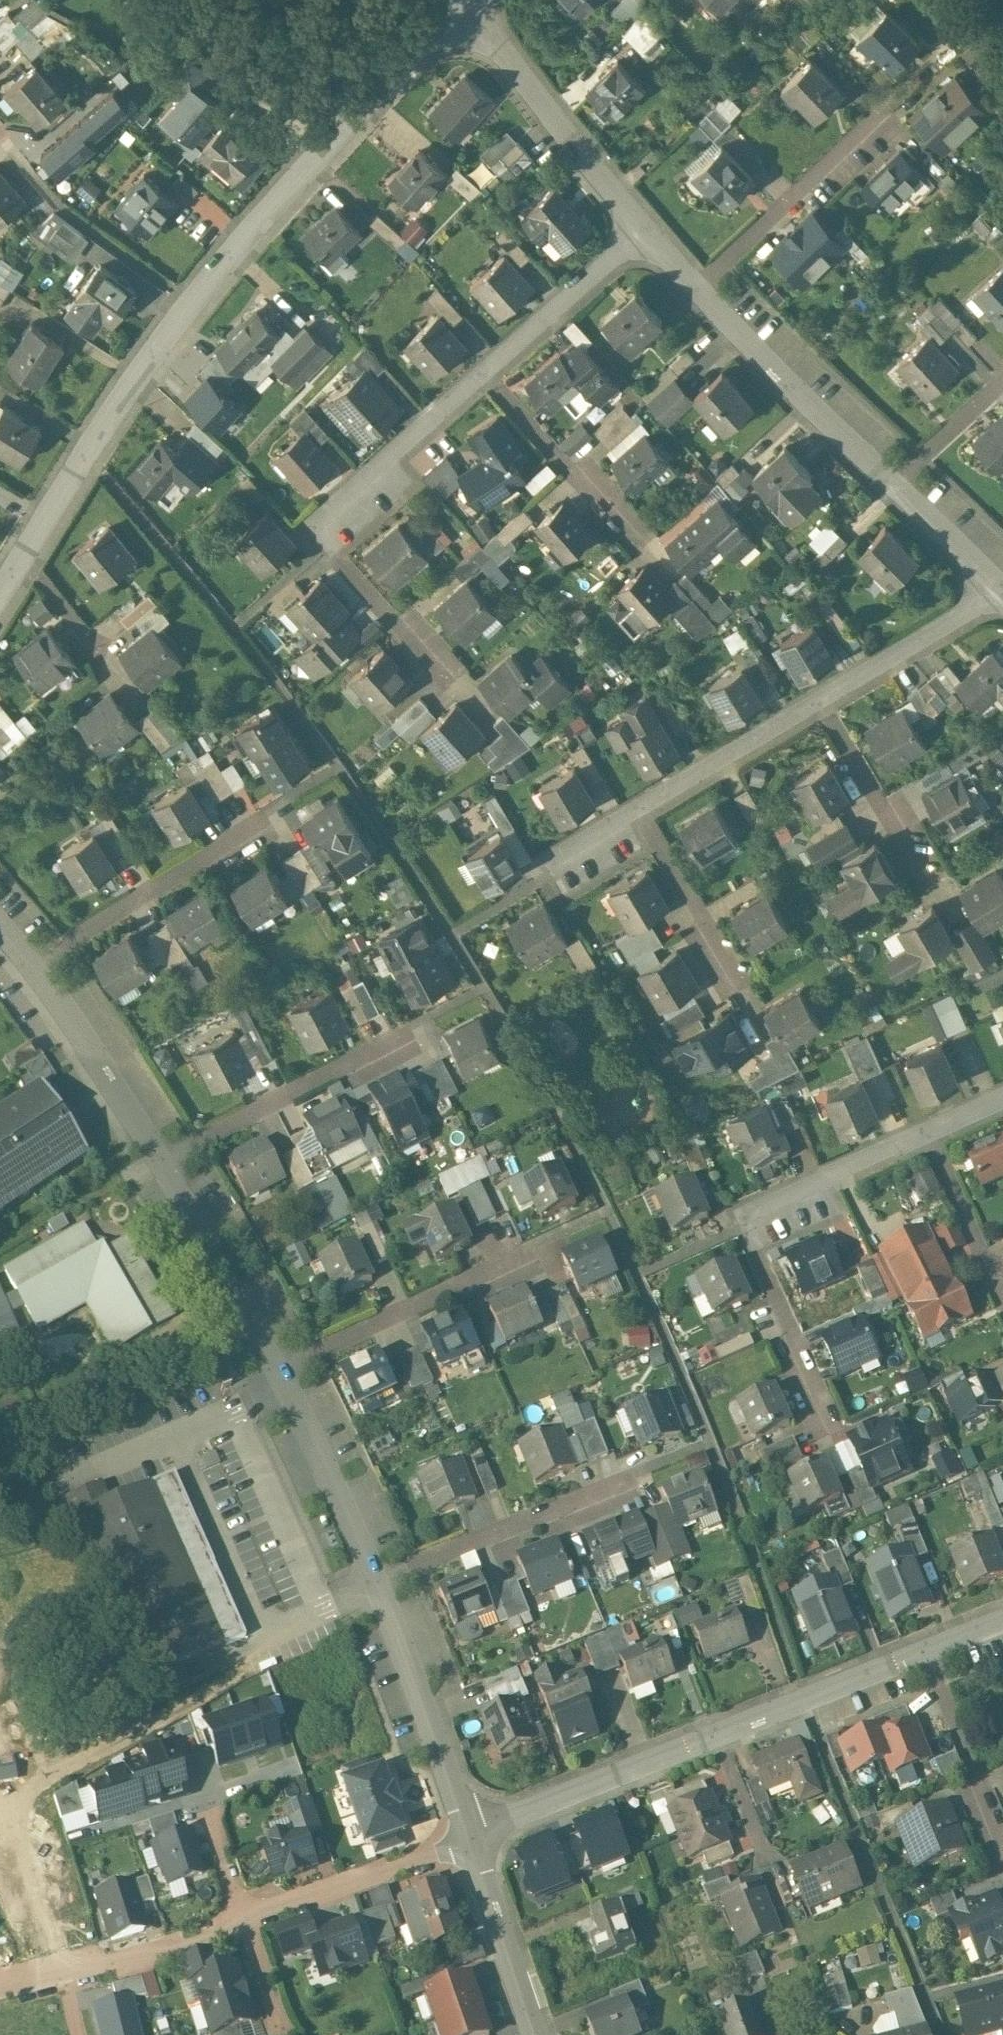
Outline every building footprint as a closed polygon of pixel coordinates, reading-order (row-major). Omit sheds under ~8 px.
[(579,13),(593,0),(567,0),(579,13)] [(638,16),(645,9),(647,7),(639,0),(623,0),(638,16)] [(720,10),(730,0),(711,0),(720,10)] [(803,0),(790,0),(789,1),(804,17),(812,9),(803,0)] [(812,9),(821,0),(803,0),(812,9)] [(638,16),(622,32),(641,51),(665,29),(645,9),(638,16)] [(918,42),(886,10),(861,35),(893,67),(918,42)] [(20,36),(15,40),(30,58),(69,24),(48,12),(20,36)] [(0,18),(0,48),(3,51),(15,40),(20,36),(12,27),(15,24),(6,13),(0,18)] [(804,17),(783,37),(800,54),(820,34),(804,17)] [(643,85),(617,59),(587,89),(598,100),(612,114),(612,115),(643,85)] [(842,92),(811,61),(785,86),(816,118),(842,92)] [(35,65),(8,88),(38,122),(64,99),(35,65)] [(466,74),(431,113),(458,138),(493,99),(466,74)] [(951,79),(913,114),(945,148),(981,114),(972,104),(973,103),(951,79)] [(195,82),(165,115),(192,139),(222,106),(195,82)] [(598,100),(592,106),(592,109),(602,120),(606,120),(612,114),(598,100)] [(731,122),(715,105),(698,121),(715,138),(731,122)] [(258,150),(225,121),(201,147),(235,177),(258,150)] [(517,141),(500,156),(508,165),(525,150),(517,141)] [(722,146),(696,172),(727,203),(754,178),(722,146)] [(445,172),(420,150),(391,183),(412,202),(423,189),(427,192),(445,172)] [(525,150),(508,165),(515,174),(532,158),(525,150)] [(899,152),(863,188),(886,211),(908,190),(917,198),(930,185),(921,176),(922,175),(899,152)] [(960,185),(932,155),(924,162),(952,193),(960,185)] [(500,156),(492,164),(499,172),(508,165),(500,156)] [(649,157),(641,165),(644,168),(652,161),(649,157)] [(480,189),(456,167),(447,178),(470,199),(480,189)] [(0,172),(0,222),(25,200),(0,172)] [(144,173),(118,204),(147,229),(173,198),(144,173)] [(198,189),(181,174),(173,183),(191,198),(198,189)] [(591,228),(555,187),(528,211),(530,212),(522,219),(537,236),(545,229),(564,251),(591,228)] [(336,207),(305,238),(325,258),(338,245),(340,248),(359,230),(336,207)] [(82,233),(54,212),(42,223),(54,232),(50,239),(68,252),(82,233)] [(405,238),(378,213),(370,222),(397,246),(405,238)] [(808,214),(772,250),(796,273),(819,251),(827,260),(839,248),(831,240),(831,238),(808,214)] [(410,253),(430,229),(413,215),(400,231),(409,239),(403,247),(410,253)] [(530,255),(505,227),(496,235),(520,263),(530,255)] [(860,245),(844,227),(836,235),(852,252),(860,245)] [(24,270),(0,251),(0,280),(10,288),(24,270)] [(531,288),(504,257),(473,284),(500,315),(531,288)] [(136,290),(100,264),(77,295),(103,314),(113,321),(136,290)] [(976,293),(994,312),(992,314),(1002,326),(1002,268),(976,293)] [(0,282),(0,303),(9,289),(0,282)] [(462,315),(437,286),(427,296),(453,324),(462,315)] [(635,291),(602,320),(629,349),(661,320),(635,291)] [(103,314),(77,295),(67,309),(93,328),(103,314)] [(255,310),(217,346),(247,377),(259,366),(263,370),(272,362),(270,360),(287,343),(255,310)] [(937,312),(920,328),(927,336),(935,345),(953,329),(951,327),(937,312)] [(437,316),(409,341),(422,356),(419,359),(434,375),(465,347),(437,316)] [(976,336),(960,319),(951,327),(953,329),(967,344),(976,336)] [(62,341),(31,322),(7,361),(24,372),(27,367),(40,376),(62,341)] [(287,343),(270,360),(272,362),(288,378),(321,346),(303,328),(287,343)] [(935,345),(927,336),(899,362),(917,381),(914,383),(927,397),(958,369),(935,345)] [(603,370),(580,344),(563,359),(582,380),(595,396),(598,399),(615,385),(602,371),(603,370)] [(384,366),(366,345),(353,358),(364,370),(365,369),(372,377),(384,366)] [(559,354),(526,384),(549,409),(562,398),(582,380),(563,359),(559,354)] [(677,373),(669,365),(662,371),(669,380),(674,376),(677,373)] [(364,370),(334,397),(354,419),(351,422),(364,437),(398,406),(372,377),(365,369),(364,370)] [(723,371),(696,395),(726,429),(753,405),(723,371)] [(669,380),(646,401),(666,423),(694,398),(674,376),(669,380)] [(582,380),(562,398),(567,403),(571,398),(581,409),(587,403),(588,404),(590,402),(589,401),(595,396),(582,380)] [(3,405),(0,410),(0,448),(21,461),(41,429),(3,405)] [(623,406),(595,430),(602,439),(630,414),(623,406)] [(304,407),(289,421),(301,435),(304,432),(316,445),(328,434),(304,407)] [(630,414),(602,439),(610,448),(638,423),(630,414)] [(972,442),(999,471),(1002,467),(1002,414),(972,442)] [(496,417),(471,434),(487,457),(460,475),(463,480),(480,507),(523,478),(507,453),(516,446),(496,417)] [(569,451),(593,434),(584,421),(560,438),(569,451)] [(224,448),(196,423),(187,433),(191,437),(214,458),(215,458),(216,455),(224,448)] [(316,445),(304,432),(301,435),(283,451),(293,462),(288,466),(307,488),(333,465),(316,445)] [(644,433),(613,461),(635,487),(655,470),(651,466),(663,455),(644,433)] [(214,458),(191,437),(177,453),(188,463),(175,478),(187,488),(190,491),(217,460),(215,458),(214,458)] [(162,440),(132,474),(158,497),(175,478),(188,463),(177,453),(162,440)] [(786,446),(754,476),(779,503),(812,473),(786,446)] [(460,475),(446,455),(421,476),(441,499),(463,480),(460,475)] [(747,480),(732,463),(715,478),(730,496),(747,480)] [(249,475),(226,496),(236,507),(245,499),(252,505),(265,493),(249,475)] [(187,488),(175,478),(158,497),(170,507),(187,488)] [(718,500),(700,516),(722,541),(723,541),(740,525),(718,500)] [(591,535),(562,502),(536,525),(565,558),(591,535)] [(524,509),(496,534),(504,543),(532,518),(524,509)] [(265,515),(238,540),(250,554),(247,556),(262,573),(293,545),(265,515)] [(443,544),(419,516),(410,524),(434,552),(443,544)] [(700,516),(667,545),(690,570),(722,541),(700,516)] [(740,525),(723,541),(735,556),(753,540),(740,525)] [(396,526),(366,553),(394,584),(410,570),(408,567),(422,554),(396,526)] [(918,559),(885,526),(860,552),(893,585),(918,559)] [(108,528),(78,552),(90,567),(87,570),(101,587),(134,560),(108,528)] [(822,549),(811,560),(820,569),(831,558),(848,541),(839,532),(822,549)] [(479,543),(452,568),(462,579),(490,555),(479,543)] [(673,599),(643,566),(618,589),(623,595),(610,606),(619,617),(620,617),(634,633),(673,599)] [(711,601),(686,573),(677,581),(692,598),(693,598),(703,609),(711,601)] [(305,592),(291,604),(304,619),(301,622),(316,638),(342,615),(348,610),(319,579),(305,592)] [(467,581),(435,609),(463,641),(495,613),(467,581)] [(848,625),(826,596),(823,598),(813,584),(805,590),(838,633),(848,625)] [(148,595),(119,619),(127,628),(156,604),(148,595)] [(27,607),(40,624),(55,612),(41,596),(27,607)] [(703,609),(693,598),(692,598),(674,613),(696,638),(716,624),(703,609)] [(342,615),(316,638),(298,654),(315,673),(327,662),(358,635),(358,634),(357,633),(342,615)] [(372,619),(357,633),(358,634),(358,635),(366,643),(381,630),(372,619)] [(733,651),(751,642),(741,625),(724,634),(733,651)] [(812,625),(780,644),(800,677),(832,658),(812,625)] [(48,629),(15,655),(41,688),(74,661),(48,629)] [(153,629),(120,655),(145,687),(163,673),(160,670),(176,658),(153,629)] [(770,675),(751,644),(739,651),(758,682),(770,675)] [(411,682),(383,650),(351,678),(380,710),(411,682)] [(956,685),(979,709),(1002,688),(1002,689),(1002,660),(994,650),(956,685)] [(511,654),(479,683),(507,714),(538,687),(539,686),(525,670),(511,654)] [(568,686),(541,656),(525,670),(539,686),(538,687),(551,702),(568,686)] [(740,667),(709,686),(729,719),(760,701),(740,667)] [(957,695),(937,670),(927,678),(948,703),(957,695)] [(938,718),(918,687),(907,694),(927,725),(938,718)] [(686,726),(667,693),(656,700),(676,732),(686,726)] [(136,726),(110,694),(78,721),(101,750),(116,737),(119,740),(136,726)] [(678,751),(645,695),(624,708),(628,713),(608,725),(618,742),(626,737),(646,770),(678,751)] [(419,698),(391,722),(400,732),(425,709),(428,707),(419,698)] [(455,704),(423,732),(452,764),(483,736),(455,704)] [(183,738),(158,706),(148,714),(172,744),(183,738)] [(260,713),(240,726),(256,752),(257,751),(256,749),(286,730),(271,707),(269,708),(272,711),(262,717),(260,713)] [(902,708),(867,729),(888,764),(924,743),(902,708)] [(425,709),(400,732),(408,741),(434,718),(425,709)] [(172,744),(148,714),(137,723),(160,752),(172,744)] [(530,746),(503,716),(494,724),(502,733),(520,752),(530,746)] [(3,744),(11,737),(0,723),(0,741),(3,744)] [(286,730),(256,749),(257,751),(277,783),(309,764),(288,729),(286,730)] [(520,752),(502,733),(489,745),(496,753),(488,761),(495,769),(520,752)] [(987,750),(994,760),(1002,751),(1002,735),(987,750)] [(979,741),(947,761),(954,772),(987,750),(979,741)] [(602,776),(583,744),(572,750),(591,782),(602,776)] [(221,769),(213,758),(203,764),(223,795),(233,789),(221,769)] [(244,783),(231,762),(221,769),(233,789),(244,783)] [(827,762),(796,781),(816,815),(847,796),(827,762)] [(223,795),(203,764),(193,770),(213,802),(223,795)] [(574,769),(542,788),(563,821),(594,802),(574,769)] [(960,772),(924,793),(946,829),(965,817),(963,814),(979,804),(960,772)] [(186,783),(156,803),(177,836),(207,817),(186,783)] [(766,819),(746,787),(734,794),(754,826),(766,819)] [(513,826),(494,794),(484,800),(504,832),(513,826)] [(337,798),(303,819),(323,851),(333,844),(357,829),(337,798)] [(713,805),(681,825),(700,856),(733,836),(713,805)] [(129,843),(110,812),(99,819),(119,849),(129,843)] [(838,812),(806,831),(812,841),(844,822),(838,812)] [(844,822),(812,841),(825,861),(857,842),(844,822)] [(357,829),(333,844),(347,867),(371,852),(357,829)] [(93,833),(62,852),(82,884),(113,865),(93,833)] [(500,835),(472,852),(479,863),(475,866),(488,887),(520,868),(500,835)] [(895,874),(874,840),(843,860),(853,877),(834,888),(844,904),(895,874)] [(332,874),(312,842),(302,849),(321,880),(332,874)] [(321,880),(302,849),(291,855),(311,887),(321,880)] [(311,887),(291,855),(281,861),(301,893),(311,887)] [(286,897),(267,866),(233,887),(250,915),(262,907),(264,911),(268,909),(286,897)] [(961,890),(982,926),(1001,915),(1000,912),(1002,910),(1002,881),(996,870),(961,890)] [(645,871),(612,891),(622,908),(619,909),(630,927),(631,928),(648,918),(666,907),(645,871)] [(397,904),(416,894),(405,872),(386,882),(397,904)] [(754,876),(722,895),(728,906),(760,887),(754,876)] [(205,889),(171,910),(190,942),(224,921),(205,889)] [(765,892),(732,913),(737,921),(733,923),(737,930),(741,927),(751,943),(772,930),(771,927),(782,920),(765,892)] [(543,904),(508,925),(527,957),(544,947),(545,950),(564,939),(543,904)] [(931,905),(899,924),(910,941),(892,953),(902,969),(952,939),(931,905)] [(264,911),(262,907),(250,915),(252,919),(253,919),(259,929),(274,919),(268,909),(264,911)] [(630,927),(616,936),(625,950),(656,931),(648,918),(631,928),(630,927)] [(417,919),(378,939),(393,967),(395,966),(394,965),(431,946),(426,937),(427,936),(421,924),(420,925),(417,919)] [(993,953),(973,920),(963,927),(982,959),(993,953)] [(187,955),(168,924),(157,930),(177,962),(187,955)] [(982,959),(963,927),(953,932),(973,965),(982,959)] [(177,962),(157,930),(147,936),(167,968),(177,962)] [(656,931),(625,950),(631,961),(662,942),(656,931)] [(130,935),(95,955),(123,1001),(141,989),(134,976),(149,967),(130,935)] [(597,965),(580,936),(566,944),(584,973),(597,965)] [(431,946),(394,965),(395,966),(414,1003),(451,983),(432,946),(431,946)] [(675,951),(644,970),(654,986),(651,988),(662,1006),(697,985),(675,951)] [(379,1009),(362,977),(351,983),(368,1015),(379,1009)] [(368,1015),(351,983),(341,988),(358,1020),(368,1015)] [(328,989),(294,1007),(303,1025),(300,1027),(309,1045),(347,1026),(328,989)] [(800,989),(766,1010),(780,1032),(786,1041),(819,1021),(800,989)] [(952,991),(931,1001),(945,1035),(967,1026),(952,991)] [(698,1001),(666,1021),(673,1032),(705,1012),(698,1001)] [(751,1048),(730,1012),(674,1044),(686,1063),(708,1050),(718,1068),(751,1048)] [(479,1018),(442,1038),(461,1075),(481,1065),(479,1062),(497,1052),(479,1018)] [(273,1057),(256,1024),(245,1030),(262,1063),(273,1057)] [(250,1068),(231,1031),(198,1049),(207,1066),(203,1068),(214,1088),(250,1068)] [(786,1041),(780,1032),(765,1040),(773,1053),(786,1074),(799,1067),(786,1041)] [(866,1033),(846,1043),(861,1077),(882,1067),(866,1033)] [(941,1045),(908,1060),(924,1096),(957,1081),(941,1045)] [(773,1053),(758,1061),(762,1070),(750,1077),(756,1088),(757,1088),(779,1077),(786,1074),(773,1053)] [(14,1073),(27,1092),(39,1085),(54,1075),(42,1055),(14,1073)] [(441,1061),(431,1066),(448,1099),(458,1094),(441,1061)] [(448,1099),(431,1066),(420,1072),(437,1105),(448,1099)] [(806,1081),(799,1067),(786,1074),(779,1077),(784,1090),(785,1091),(806,1081)] [(408,1074),(370,1093),(380,1111),(401,1152),(427,1139),(416,1117),(427,1111),(408,1074)] [(779,1077),(757,1088),(763,1100),(770,1097),(784,1090),(779,1077)] [(861,1081),(828,1096),(844,1132),(878,1117),(861,1081)] [(39,1085),(27,1092),(0,1111),(0,1211),(86,1154),(39,1085)] [(366,1086),(353,1093),(351,1090),(352,1090),(351,1089),(350,1089),(366,1119),(380,1111),(370,1093),(366,1086)] [(785,1091),(784,1090),(770,1097),(781,1122),(785,1131),(800,1124),(785,1091)] [(764,1103),(730,1119),(754,1174),(788,1158),(774,1125),(781,1122),(770,1097),(763,1100),(764,1103)] [(448,1099),(437,1105),(443,1115),(453,1110),(448,1099)] [(342,1101),(305,1120),(315,1141),(324,1158),(362,1138),(342,1101)] [(692,1134),(677,1141),(693,1174),(707,1168),(692,1134)] [(967,1154),(981,1184),(1002,1175),(1002,1138),(967,1154)] [(285,1178),(265,1140),(228,1160),(245,1194),(263,1185),(265,1188),(285,1178)] [(315,1141),(296,1150),(314,1183),(316,1188),(335,1178),(324,1158),(315,1141)] [(296,1150),(282,1157),(299,1191),(314,1183),(296,1150)] [(441,1170),(447,1191),(490,1179),(484,1158),(441,1170)] [(559,1167),(525,1183),(533,1201),(542,1220),(576,1204),(559,1167)] [(930,1168),(917,1175),(926,1191),(939,1184),(930,1168)] [(525,1183),(520,1185),(518,1179),(510,1183),(521,1207),(533,1201),(525,1183)] [(690,1180),(657,1195),(674,1232),(707,1216),(690,1180)] [(497,1217),(481,1182),(470,1187),(486,1221),(497,1217)] [(486,1221),(470,1187),(459,1192),(475,1226),(486,1221)] [(453,1208),(419,1224),(427,1242),(436,1260),(470,1244),(453,1208)] [(953,1219),(937,1226),(947,1249),(963,1242),(953,1219)] [(388,1258),(372,1224),(361,1229),(377,1263),(388,1258)] [(419,1224),(404,1231),(413,1249),(427,1242),(419,1224)] [(926,1226),(881,1249),(908,1306),(954,1282),(926,1226)] [(54,1273),(18,1294),(25,1306),(36,1324),(52,1314),(54,1320),(77,1308),(75,1305),(82,1301),(90,1303),(95,1310),(91,1313),(105,1334),(111,1331),(118,1346),(167,1320),(158,1305),(164,1301),(128,1239),(104,1253),(101,1247),(96,1250),(83,1227),(41,1251),(54,1273)] [(824,1241),(787,1258),(802,1293),(820,1285),(821,1288),(841,1279),(824,1241)] [(600,1242),(565,1258),(580,1291),(604,1280),(603,1277),(614,1271),(600,1242)] [(355,1245),(321,1260),(339,1297),(372,1281),(355,1245)] [(17,1292),(18,1294),(54,1273),(41,1251),(5,1271),(17,1292)] [(887,1295),(871,1261),(858,1267),(873,1301),(887,1295)] [(732,1263),(686,1284),(694,1302),(706,1296),(715,1315),(749,1300),(732,1263)] [(908,1306),(906,1307),(923,1339),(971,1314),(955,1281),(954,1282),(908,1306)] [(580,1317),(564,1283),(553,1288),(569,1322),(580,1317)] [(569,1322),(553,1288),(543,1293),(560,1327),(569,1322)] [(17,1292),(2,1300),(9,1315),(25,1306),(18,1294),(17,1292)] [(527,1294),(491,1311),(505,1342),(517,1336),(519,1339),(543,1327),(527,1294)] [(0,1295),(0,1341),(17,1334),(9,1315),(2,1300),(0,1295)] [(873,1301),(854,1310),(859,1322),(860,1321),(892,1307),(887,1295),(873,1301)] [(462,1316),(425,1334),(441,1367),(460,1359),(468,1374),(485,1366),(462,1316)] [(859,1322),(823,1338),(840,1375),(859,1367),(857,1363),(876,1355),(860,1321),(859,1322)] [(749,1335),(715,1350),(720,1361),(754,1346),(749,1335)] [(434,1382),(418,1348),(407,1353),(423,1387),(434,1382)] [(423,1387),(407,1353),(397,1358),(412,1392),(423,1387)] [(379,1357),(343,1373),(357,1403),(369,1397),(371,1400),(394,1389),(379,1357)] [(992,1379),(990,1373),(942,1395),(958,1433),(984,1423),(980,1415),(1002,1404),(1002,1403),(992,1379)] [(992,1379),(1002,1403),(1002,1374),(992,1379)] [(774,1390),(744,1403),(749,1416),(745,1417),(756,1441),(790,1426),(774,1390)] [(667,1396),(631,1411),(638,1428),(635,1430),(643,1450),(683,1434),(667,1396)] [(610,1455),(596,1420),(584,1425),(597,1460),(610,1455)] [(886,1422),(848,1439),(861,1469),(865,1478),(866,1477),(885,1468),(883,1465),(901,1457),(886,1422)] [(597,1460),(584,1425),(574,1429),(588,1463),(597,1460)] [(560,1429),(526,1443),(533,1460),(529,1462),(538,1483),(576,1468),(560,1429)] [(793,1439),(758,1454),(763,1464),(797,1449),(793,1439)] [(969,1448),(958,1453),(969,1478),(980,1474),(969,1448)] [(797,1449),(763,1464),(768,1476),(787,1468),(792,1478),(805,1472),(801,1462),(802,1461),(797,1449)] [(686,1459),(692,1472),(710,1463),(705,1451),(686,1459)] [(837,1453),(825,1458),(834,1480),(846,1474),(837,1453)] [(485,1458),(473,1462),(487,1495),(498,1491),(485,1458)] [(475,1499),(460,1461),(424,1475),(432,1493),(428,1495),(437,1515),(475,1499)] [(792,1478),(790,1479),(801,1503),(805,1501),(810,1513),(824,1507),(830,1521),(849,1513),(842,1497),(839,1498),(823,1464),(805,1472),(792,1478)] [(861,1469),(847,1475),(862,1509),(877,1503),(866,1477),(865,1478),(861,1469)] [(106,1503),(99,1485),(65,1500),(154,1700),(189,1685),(180,1666),(245,1638),(172,1474),(106,1503)] [(701,1474),(662,1489),(670,1509),(677,1529),(679,1528),(717,1513),(701,1474)] [(978,1494),(993,1528),(1002,1524),(1002,1522),(990,1490),(978,1494)] [(679,1528),(677,1529),(670,1509),(661,1512),(675,1547),(664,1552),(669,1565),(690,1556),(679,1528)] [(675,1547),(661,1512),(650,1517),(664,1552),(675,1547)] [(664,1552),(650,1517),(639,1521),(653,1556),(664,1552)] [(914,1519),(902,1524),(916,1558),(927,1553),(914,1519)] [(625,1523),(587,1538),(601,1572),(620,1565),(621,1568),(641,1561),(625,1523)] [(952,1550),(967,1589),(1002,1574),(1002,1566),(990,1534),(952,1550)] [(557,1542),(518,1558),(533,1597),(573,1582),(557,1542)] [(853,1584),(839,1549),(828,1554),(842,1588),(853,1584)] [(664,1552),(653,1556),(658,1569),(669,1565),(664,1552)] [(475,1553),(461,1559),(468,1578),(479,1573),(483,1572),(475,1553)] [(915,1564),(879,1578),(887,1597),(883,1599),(891,1619),(930,1603),(915,1564)] [(468,1578),(439,1589),(460,1642),(466,1643),(477,1638),(481,1634),(476,1620),(494,1613),(486,1593),(479,1573),(468,1578)] [(749,1576),(737,1580),(750,1614),(762,1610),(749,1576)] [(530,1615),(516,1581),(505,1585),(519,1620),(530,1615)] [(519,1620),(505,1585),(494,1589),(494,1590),(502,1609),(512,1635),(523,1630),(519,1620)] [(502,1609),(494,1590),(486,1593),(494,1613),(502,1609)] [(840,1594),(805,1608),(812,1627),(808,1628),(817,1649),(856,1633),(840,1594)] [(683,1624),(703,1618),(699,1603),(679,1609),(683,1624)] [(734,1611),(695,1627),(706,1654),(721,1648),(723,1652),(747,1642),(734,1611)] [(606,1632),(595,1636),(609,1671),(620,1667),(606,1632)] [(609,1671),(595,1636),(584,1641),(598,1676),(609,1671)] [(662,1640),(623,1656),(634,1684),(650,1677),(651,1681),(675,1671),(662,1640)] [(517,1668),(483,1682),(487,1693),(521,1679),(517,1668)] [(556,1669),(538,1677),(542,1688),(561,1680),(556,1669)] [(542,1688),(540,1689),(553,1720),(555,1720),(576,1711),(594,1704),(581,1672),(561,1680),(542,1688)] [(515,1701),(484,1714),(494,1738),(497,1737),(503,1752),(531,1741),(515,1701)] [(264,1702),(233,1712),(249,1758),(279,1747),(264,1702)] [(906,1707),(873,1720),(877,1729),(880,1737),(913,1723),(906,1707)] [(198,1747),(210,1743),(203,1723),(205,1722),(200,1710),(188,1717),(198,1747)] [(576,1711),(555,1720),(565,1746),(586,1737),(576,1711)] [(210,1743),(219,1768),(249,1758),(233,1712),(205,1722),(203,1723),(210,1743)] [(913,1723),(880,1737),(890,1759),(895,1774),(930,1760),(915,1723),(913,1723)] [(877,1729),(841,1744),(853,1774),(890,1759),(880,1737),(877,1729)] [(846,1757),(836,1735),(825,1739),(834,1762),(846,1757)] [(799,1740),(752,1759),(759,1778),(764,1791),(765,1791),(792,1780),(800,1802),(820,1794),(799,1740)] [(106,1782),(88,1788),(99,1823),(185,1796),(171,1751),(159,1754),(157,1750),(140,1755),(142,1760),(124,1766),(127,1775),(121,1777),(119,1773),(104,1777),(106,1782)] [(0,1761),(0,1782),(16,1780),(12,1759),(0,1761)] [(389,1768),(346,1781),(356,1813),(399,1799),(389,1768)] [(764,1791),(759,1778),(747,1783),(756,1807),(769,1802),(765,1791),(764,1791)] [(704,1780),(676,1791),(674,1786),(652,1795),(654,1802),(670,1809),(709,1793),(704,1780)] [(74,1784),(53,1797),(60,1820),(83,1813),(74,1784)] [(709,1793),(670,1809),(680,1833),(727,1815),(724,1806),(718,1809),(710,1792),(709,1793)] [(311,1799),(287,1807),(296,1833),(304,1830),(306,1837),(322,1831),(311,1799)] [(399,1799),(356,1813),(367,1844),(409,1830),(399,1799)] [(910,1801),(877,1814),(883,1831),(899,1825),(898,1824),(916,1816),(910,1801)] [(916,1816),(898,1824),(899,1825),(905,1841),(913,1838),(923,1865),(964,1849),(947,1804),(916,1816)] [(147,1821),(154,1844),(179,1836),(172,1814),(147,1821)] [(727,1815),(680,1833),(690,1859),(703,1854),(729,1844),(731,1843),(723,1824),(730,1822),(727,1815)] [(627,1857),(610,1816),(577,1829),(579,1835),(593,1869),(593,1870),(627,1857)] [(285,1833),(271,1838),(272,1841),(263,1844),(275,1878),(289,1874),(290,1877),(303,1872),(302,1869),(315,1865),(306,1837),(304,1830),(296,1833),(286,1836),(285,1833)] [(154,1844),(151,1845),(158,1867),(160,1866),(166,1886),(202,1875),(193,1846),(195,1845),(191,1833),(179,1836),(154,1844)] [(579,1835),(566,1840),(579,1874),(593,1869),(579,1835)] [(550,1840),(531,1847),(533,1854),(519,1859),(527,1878),(524,1884),(527,1892),(533,1894),(534,1896),(568,1883),(566,1879),(553,1845),(550,1840)] [(566,1840),(553,1845),(566,1879),(579,1874),(566,1840)] [(729,1844),(703,1854),(708,1866),(734,1856),(729,1844)] [(845,1846),(792,1867),(795,1874),(804,1899),(807,1906),(860,1885),(845,1846)] [(795,1874),(775,1882),(785,1906),(804,1899),(795,1874)] [(147,1877),(135,1880),(142,1903),(154,1900),(147,1877)] [(728,1877),(704,1886),(710,1901),(723,1896),(723,1895),(734,1890),(728,1877)] [(734,1890),(723,1895),(723,1896),(735,1926),(742,1923),(750,1943),(778,1932),(757,1881),(734,1890)] [(128,1882),(97,1892),(111,1940),(143,1930),(128,1882)] [(635,1885),(605,1897),(610,1909),(621,1905),(621,1906),(640,1899),(635,1885)] [(443,1886),(401,1901),(417,1949),(460,1935),(443,1886)] [(953,1893),(930,1902),(937,1919),(950,1914),(950,1913),(959,1909),(953,1893)] [(950,1913),(950,1914),(961,1941),(972,1937),(1002,1924),(1002,1913),(996,1895),(959,1909),(950,1913)] [(610,1909),(591,1916),(598,1937),(590,1940),(598,1963),(636,1949),(621,1906),(621,1905),(610,1909)] [(396,1939),(385,1907),(364,1914),(375,1946),(396,1939)] [(308,1917),(275,1928),(284,1956),(311,1946),(308,1936),(314,1934),(308,1917)] [(314,1934),(308,1936),(311,1946),(316,1959),(323,1956),(329,1974),(331,1973),(334,1974),(345,1971),(347,1967),(366,1960),(352,1920),(336,1926),(334,1925),(325,1928),(326,1929),(314,1934)] [(972,1937),(983,1965),(1002,1957),(1002,1924),(972,1937)] [(876,1944),(858,1949),(862,1966),(881,1961),(876,1944)] [(213,1950),(183,1961),(189,1980),(195,1978),(195,1977),(219,1969),(213,1950)] [(756,1952),(734,1960),(741,1981),(765,1972),(756,1952)] [(219,1969),(195,1977),(195,1978),(204,2006),(246,1992),(237,1964),(219,1969)] [(897,1964),(875,1969),(881,1991),(902,1985),(897,1964)] [(469,1976),(428,1991),(438,2020),(479,2006),(469,1976)] [(640,1981),(610,1992),(616,2006),(624,2003),(627,2008),(647,2000),(640,1981)] [(846,1983),(824,1988),(830,2012),(852,2006),(846,1983)] [(958,1996),(968,2034),(974,2034),(1002,2028),(1002,1988),(1002,1985),(958,1996)] [(912,1990),(886,1996),(891,2015),(895,2014),(900,2033),(916,2029),(912,2011),(919,2009),(912,1990)] [(246,1992),(204,2006),(212,2033),(213,2034),(240,2026),(255,2021),(246,1992)] [(719,2012),(727,2034),(762,2034),(750,2000),(719,2012)] [(129,2001),(93,2010),(99,2034),(137,2034),(129,2001)] [(588,2017),(595,2034),(637,2034),(627,2008),(624,2003),(616,2006),(588,2017)] [(438,2020),(443,2034),(489,2034),(479,2006),(438,2020)] [(891,2034),(928,2034),(926,2027),(919,2009),(912,2011),(916,2029),(900,2033),(891,2034)] [(213,2034),(212,2033),(209,2034),(210,2034),(243,2034),(240,2026),(213,2034)]
